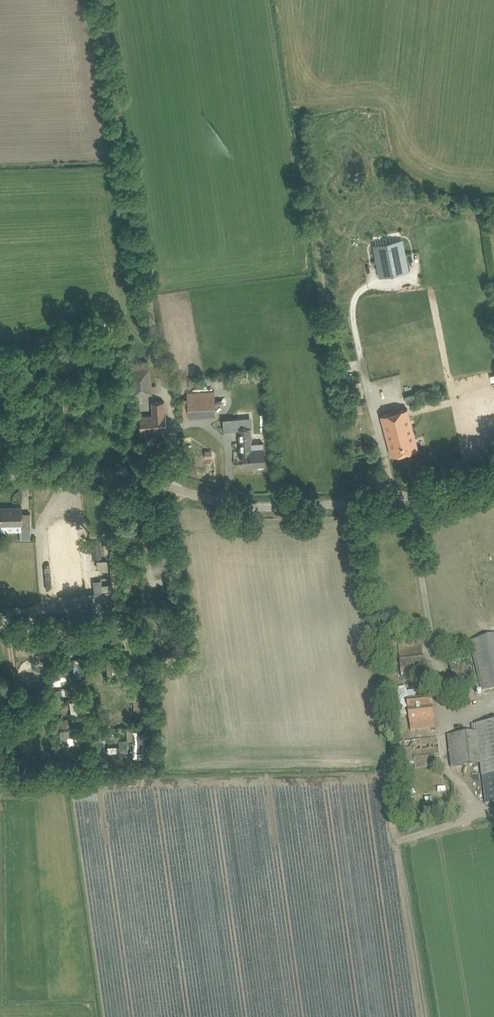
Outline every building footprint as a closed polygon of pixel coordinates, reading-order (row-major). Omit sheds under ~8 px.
[(402,241),(374,247),(380,277),(408,271),(402,241)] [(132,364),(133,370),(135,386),(137,386),(139,395),(143,395),(153,393),(152,392),(157,392),(157,385),(152,386),(150,368),(149,368),(148,361),(132,364)] [(188,399),(189,413),(216,412),(215,398),(188,399)] [(140,416),(141,431),(167,429),(166,414),(165,414),(164,401),(152,402),(153,415),(140,416)] [(407,408),(381,415),(389,446),(392,456),(418,449),(416,439),(407,408)] [(252,427),(239,428),(241,451),(243,451),(244,464),(256,463),(257,465),(265,465),(263,440),(253,440),(252,427)] [(22,507),(1,507),(1,517),(1,523),(1,525),(22,524),(22,528),(31,528),(31,513),(22,513),(22,507)] [(59,596),(79,593),(85,592),(78,533),(77,523),(47,527),(49,537),(57,596),(59,596)] [(170,549),(156,550),(157,566),(171,565),(170,549)] [(99,560),(100,570),(108,570),(107,560),(99,560)] [(79,593),(59,596),(60,609),(71,608),(71,615),(112,612),(110,590),(111,590),(111,583),(102,584),(102,590),(94,591),(94,594),(88,595),(89,605),(80,606),(79,593)] [(177,628),(180,640),(188,638),(186,627),(177,628)] [(471,639),(483,690),(493,687),(493,634),(471,639)] [(421,638),(411,639),(390,642),(393,666),(400,665),(401,675),(424,673),(421,638)] [(98,648),(93,652),(94,659),(106,658),(107,675),(113,674),(113,669),(119,669),(119,654),(115,655),(115,653),(105,654),(100,652),(100,648),(98,648)] [(476,676),(471,656),(448,662),(453,681),(476,676)] [(50,664),(52,680),(67,679),(66,675),(71,675),(70,662),(50,664)] [(103,675),(100,674),(100,663),(87,663),(87,664),(82,664),(82,669),(87,669),(87,675),(86,675),(86,683),(103,682),(103,675)] [(471,694),(468,683),(451,687),(453,698),(471,694)] [(432,697),(408,699),(408,707),(433,704),(432,697)] [(409,715),(408,707),(408,699),(399,700),(401,716),(409,715)] [(408,707),(409,715),(411,730),(432,728),(432,731),(435,731),(433,704),(408,707)] [(60,719),(61,727),(70,726),(68,718),(60,719)] [(481,764),(485,803),(493,802),(493,722),(477,724),(481,764)] [(451,767),(481,764),(477,724),(471,724),(472,733),(448,735),(451,767)] [(77,735),(76,728),(60,730),(63,753),(64,753),(65,756),(70,756),(68,740),(74,739),(74,736),(77,735)] [(108,753),(118,753),(117,731),(107,731),(108,753)] [(141,731),(133,731),(134,758),(144,758),(143,750),(145,750),(145,738),(141,738),(141,731)] [(404,766),(415,765),(415,767),(441,765),(438,737),(399,741),(401,755),(403,755),(404,766)] [(124,763),(124,753),(107,753),(107,763),(124,763)]
